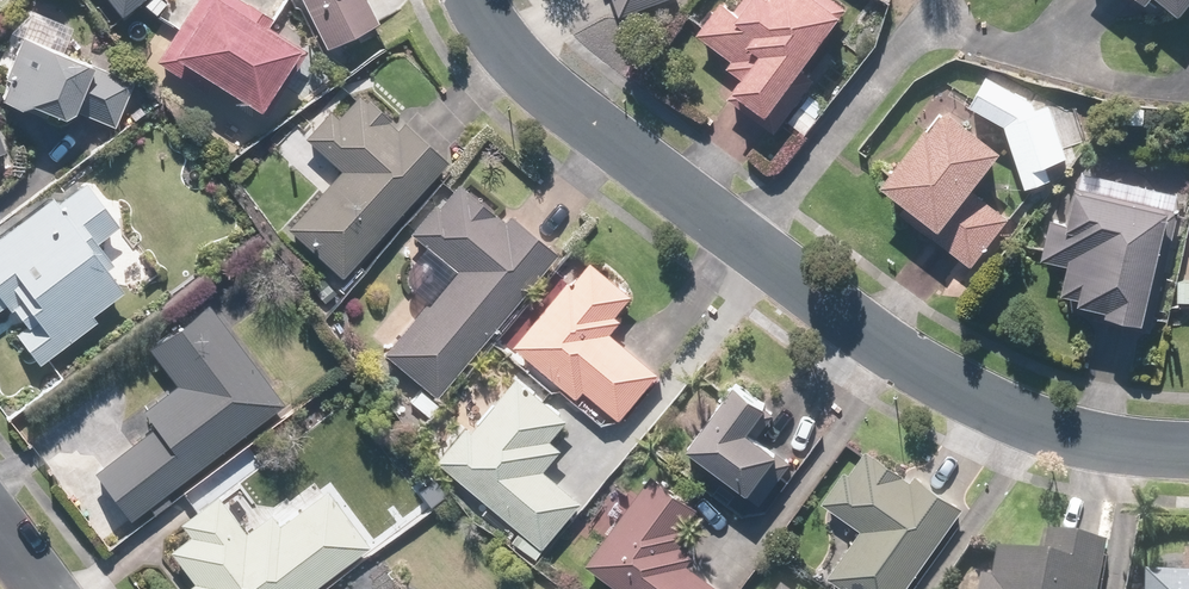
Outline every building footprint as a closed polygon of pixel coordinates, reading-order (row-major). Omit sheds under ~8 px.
[(121,20),(140,5),(147,14),(159,4),(156,0),(105,0),(121,20)] [(253,24),(260,13),(238,0),(189,0),(152,61),(204,92),(210,82),(259,111),(295,50),(253,24)] [(319,51),(378,23),(367,0),(295,0),(319,51)] [(617,17),(669,0),(612,0),(617,17)] [(833,0),(744,0),(734,13),(726,7),(704,36),(733,59),(726,68),(738,77),(727,92),(780,133),(815,88),(797,74),(847,10),(833,0)] [(1178,24),(1188,11),(1188,0),(1150,0),(1178,24)] [(19,8),(0,56),(0,106),(20,114),(23,107),(60,121),(63,115),(110,134),(131,80),(60,52),(69,28),(19,8)] [(986,76),(966,106),(1003,131),(1022,190),(1051,181),(1048,170),(1067,164),(1049,109),(1034,114),(1035,107),(986,76)] [(333,275),(443,164),(401,122),(392,131),(384,123),(390,117),(371,98),(363,106),(354,97),(332,120),(326,115),(301,141),(336,176),(285,228),(333,275)] [(971,194),(1002,154),(940,106),(878,186),(905,206),(899,214),(973,270),(1009,223),(971,194)] [(430,398),(552,254),(511,219),(507,224),(453,178),(406,233),(422,246),(392,281),(418,304),(377,353),(430,398)] [(45,196),(0,231),(0,309),(4,306),(19,325),(8,333),(38,371),(100,322),(94,314),(123,291),(99,260),(109,252),(103,243),(121,228),(84,181),(52,206),(45,196)] [(1141,327),(1165,211),(1071,191),(1064,223),(1049,220),(1040,264),(1065,269),(1060,294),(1083,299),(1082,306),(1102,310),(1100,318),(1141,327)] [(631,298),(587,261),(511,351),(575,405),(581,398),(614,425),(658,373),(611,333),(621,322),(615,317),(631,298)] [(1174,281),(1174,308),(1188,308),(1188,282),(1174,281)] [(280,409),(205,307),(143,352),(171,390),(137,415),(151,433),(87,480),(121,526),(280,409)] [(466,422),(433,456),(535,555),(583,506),(544,469),(561,451),(550,441),(567,422),(524,380),(475,431),(466,422)] [(730,381),(682,449),(757,500),(786,458),(751,433),(768,408),(730,381)] [(965,510),(920,475),(914,483),(870,449),(850,476),(845,472),(821,504),(856,531),(820,579),(834,588),(905,588),(965,510)] [(228,461),(196,488),(206,501),(239,474),(228,461)] [(649,473),(580,562),(615,588),(725,588),(689,561),(693,555),(680,544),(689,533),(680,526),(694,508),(649,473)] [(321,490),(279,524),(270,513),(245,533),(216,497),(178,528),(186,537),(167,552),(194,586),(191,588),(314,588),(367,546),(321,490)] [(1105,549),(1041,541),(1039,559),(994,553),(991,584),(978,582),(977,588),(1100,588),(1105,549)] [(1144,588),(1188,588),(1188,579),(1144,578),(1144,588)]
